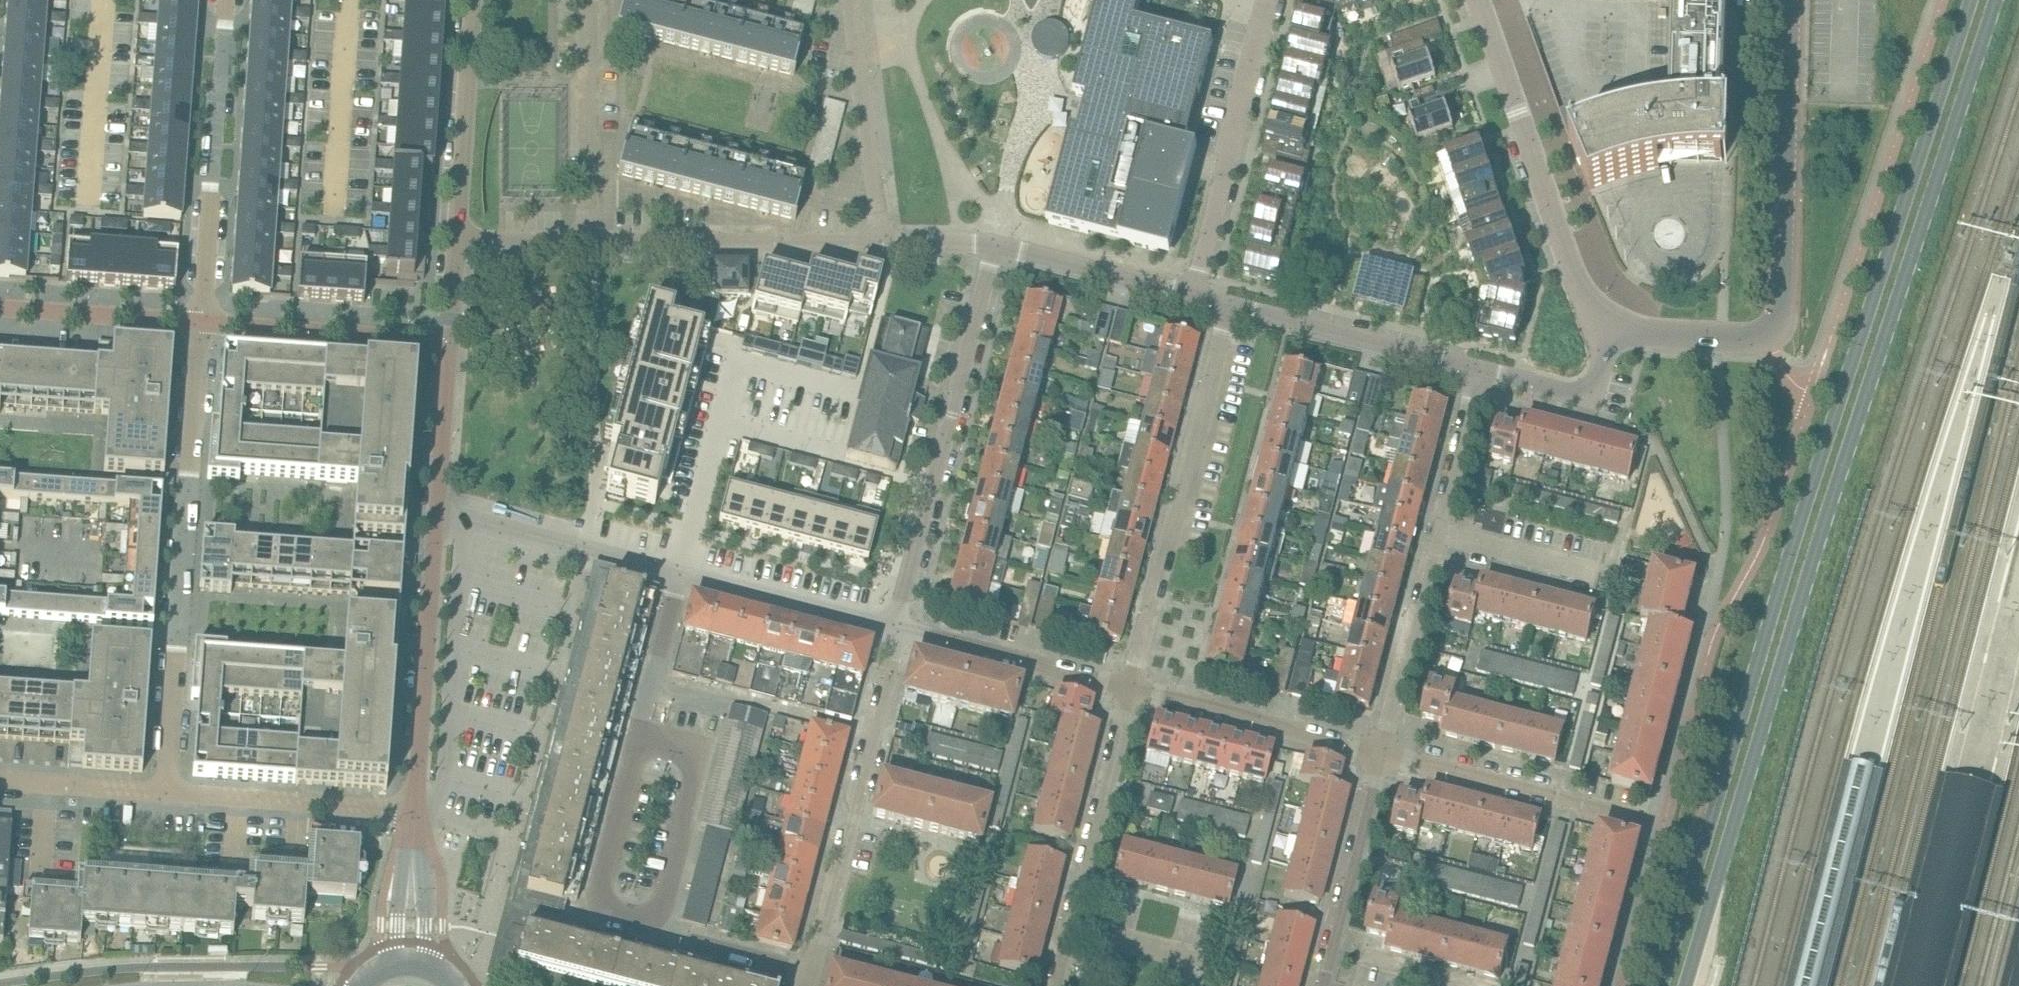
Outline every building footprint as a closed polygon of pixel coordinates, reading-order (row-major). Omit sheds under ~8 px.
[(8,15),(45,18),(45,13),(46,0),(9,0),(8,15)] [(159,21),(196,23),(196,18),(196,13),(197,2),(173,0),(160,0),(159,16),(159,21)] [(289,13),(290,9),(290,0),(253,0),(253,11),(289,13)] [(388,11),(402,13),(403,1),(399,0),(390,0),(388,11)] [(405,16),(442,19),(444,0),(407,0),(405,16)] [(617,29),(642,35),(641,39),(652,41),(653,38),(700,50),(699,53),(710,56),(711,53),(758,65),(757,68),(768,71),(768,68),(792,74),(803,35),(667,0),(625,0),(617,29)] [(1158,251),(1170,254),(1197,148),(1186,145),(1213,40),(1135,20),(1140,0),(1098,0),(1074,94),(1087,97),(1079,129),(1071,127),(1047,222),(1158,251)] [(1301,4),(1336,13),(1357,6),(1355,0),(1302,0),(1301,4)] [(1623,121),(1596,129),(1570,138),(1590,188),(1599,185),(1608,182),(1619,178),(1626,176),(1635,173),(1640,172),(1650,170),(1659,168),(1672,166),(1684,164),(1697,163),(1711,163),(1718,163),(1728,163),(1730,109),(1724,109),(1728,0),(1674,0),(1670,114),(1651,118),(1650,116),(1623,121)] [(794,1),(792,8),(802,11),(803,4),(794,1)] [(813,6),(803,4),(802,11),(811,13),(813,6)] [(1301,4),(1293,34),(1328,43),(1336,13),(1301,4)] [(790,15),(800,18),(802,11),(792,8),(790,15)] [(289,18),(299,19),(300,9),(290,9),(289,13),(289,18)] [(300,9),(299,19),(309,20),(310,10),(300,9)] [(251,32),(288,35),(289,18),(289,13),(253,11),(251,32)] [(811,13),(802,11),(800,18),(810,21),(811,13)] [(45,18),(45,23),(55,23),(56,14),(45,13),(45,18)] [(56,14),(55,23),(65,24),(66,14),(56,14)] [(139,14),(138,24),(148,25),(149,15),(139,14)] [(8,15),(7,37),(43,39),(45,23),(45,18),(8,15)] [(149,15),(148,25),(158,26),(159,21),(159,16),(149,15)] [(404,33),(404,38),(441,40),(442,19),(405,16),(404,33)] [(158,26),(157,42),(194,45),(195,34),(195,29),(196,23),(159,21),(158,26)] [(1062,25),(1060,23),(1058,22),(1056,22),(1053,21),(1051,21),(1049,21),(1046,22),(1044,22),(1042,23),(1040,25),(1038,26),(1037,28),(1035,30),(1034,32),(1033,34),(1033,36),(1032,38),(1032,41),(1032,43),(1033,45),(1034,48),(1035,50),(1036,52),(1038,53),(1040,55),(1042,56),(1044,57),(1046,58),(1048,58),(1051,59),(1053,59),(1055,58),(1058,57),(1060,56),(1062,55),(1064,54),(1065,52),(1067,50),(1068,48),(1069,46),(1069,44),(1070,41),(1070,39),(1070,36),(1069,34),(1068,32),(1067,30),(1066,28),(1064,26),(1062,25)] [(1438,22),(1431,24),(1435,36),(1442,33),(1438,22)] [(1435,36),(1431,24),(1423,27),(1427,38),(1435,36)] [(1423,27),(1416,29),(1420,41),(1423,40),(1427,38),(1423,27)] [(1409,32),(1413,43),(1420,41),(1416,29),(1409,32)] [(286,57),(287,52),(288,35),(251,32),(250,54),(286,57)] [(383,41),(393,42),(394,32),(384,32),(383,41)] [(394,32),(393,42),(404,43),(404,38),(404,33),(394,32)] [(1406,46),(1413,43),(1409,32),(1402,34),(1406,46)] [(1293,34),(1288,55),(1326,65),(1332,44),(1328,43),(1293,34)] [(1402,34),(1394,37),(1399,49),(1406,46),(1402,34)] [(7,37),(5,58),(42,61),(42,56),(43,39),(7,37)] [(1387,39),(1391,51),(1399,49),(1394,37),(1387,39)] [(439,62),(441,40),(404,38),(404,43),(402,59),(439,62)] [(1387,53),(1400,90),(1436,77),(1423,40),(1420,41),(1413,43),(1406,46),(1399,49),(1391,51),(1387,53)] [(156,59),(155,64),(192,67),(193,61),(193,56),(194,45),(157,42),(156,59)] [(287,52),(286,57),(286,61),(296,62),(297,52),(287,52)] [(296,62),(306,63),(307,53),(297,52),(296,62)] [(285,78),(286,61),(286,57),(250,54),(248,75),(285,78)] [(1288,55),(1282,78),(1316,87),(1316,89),(1320,90),(1323,79),(1327,80),(1331,66),(1326,65),(1288,55)] [(42,61),(41,66),(52,66),(52,57),(42,56),(42,61)] [(52,57),(52,66),(62,67),(62,57),(52,57)] [(136,57),(135,67),(145,68),(146,58),(136,57)] [(5,58),(3,80),(40,82),(41,66),(42,61),(5,58)] [(146,58),(145,68),(155,69),(155,64),(156,59),(146,58)] [(401,81),(438,83),(439,62),(402,59),(401,76),(401,81)] [(155,69),(154,85),(191,88),(192,77),(192,72),(192,67),(155,64),(155,69)] [(283,100),(284,95),(285,78),(248,75),(246,97),(283,100)] [(380,84),(390,85),(391,75),(381,75),(380,84)] [(401,76),(391,75),(390,85),(400,86),(401,81),(401,76)] [(1282,78),(1276,99),(1311,108),(1316,89),(1316,87),(1282,78)] [(3,80),(2,101),(38,104),(39,99),(40,82),(3,80)] [(400,86),(399,102),(436,105),(438,83),(401,81),(400,86)] [(152,102),(152,107),(189,110),(189,104),(190,99),(191,88),(154,85),(152,102)] [(1425,97),(1435,93),(1433,86),(1423,90),(1425,97)] [(283,105),(293,105),(294,95),(284,95),(283,100),(283,105)] [(294,95),(293,105),(303,106),(304,96),(294,95)] [(283,105),(283,100),(246,97),(245,119),(282,121),(283,105)] [(1388,97),(1374,101),(1377,110),(1391,107),(1388,97)] [(38,104),(38,109),(48,110),(49,100),(39,99),(38,104)] [(822,106),(832,109),(834,101),(824,99),(822,106)] [(1276,99),(1271,120),(1305,129),(1311,108),(1276,99)] [(49,100),(48,110),(58,110),(59,101),(49,100)] [(132,100),(132,110),(142,111),(142,101),(132,100)] [(1422,113),(1418,100),(1410,102),(1415,115),(1409,117),(1417,141),(1453,128),(1445,105),(1422,113)] [(0,123),(37,126),(38,109),(38,104),(2,101),(0,123)] [(142,101),(142,111),(152,112),(152,107),(152,102),(142,101)] [(842,111),(844,104),(834,101),(832,109),(842,111)] [(435,127),(436,105),(399,102),(398,119),(398,124),(435,127)] [(821,113),(830,116),(832,109),(822,106),(821,113)] [(152,112),(150,129),(187,131),(188,120),(189,115),(189,110),(152,107),(152,112)] [(832,109),(830,116),(840,118),(842,111),(832,109)] [(819,121),(828,123),(830,116),(821,113),(819,121)] [(840,118),(830,116),(828,123),(838,126),(840,118)] [(388,118),(378,118),(377,127),(387,128),(388,118)] [(388,118),(387,128),(397,129),(398,124),(398,119),(388,118)] [(280,143),(281,138),(282,121),(245,119),(243,140),(280,143)] [(1271,120),(1265,142),(1273,144),(1280,146),(1288,148),(1295,150),(1302,152),(1304,153),(1309,130),(1305,129),(1271,120)] [(817,128),(827,130),(828,123),(819,121),(817,128)] [(35,147),(36,142),(37,126),(0,123),(0,144),(35,147)] [(828,123),(827,130),(836,133),(838,126),(828,123)] [(398,124),(397,129),(396,146),(433,148),(435,127),(398,124)] [(815,135),(825,138),(827,130),(817,128),(815,135)] [(149,145),(149,150),(186,153),(186,148),(187,143),(187,131),(150,129),(149,145)] [(836,133),(827,130),(825,138),(835,140),(836,133)] [(629,134),(619,173),(643,180),(643,183),(653,186),(654,182),(701,194),(700,198),(711,201),(712,197),(759,210),(758,213),(769,216),(770,212),(794,219),(804,180),(629,134)] [(813,143),(823,145),(825,138),(815,135),(813,143)] [(281,138),(280,143),(280,148),(290,148),(291,139),(281,138)] [(825,138),(823,145),(833,147),(835,140),(825,138)] [(290,148),(300,149),(301,139),(291,139),(290,148)] [(279,164),(280,148),(280,143),(243,140),(242,162),(279,164)] [(35,147),(35,152),(45,153),(46,143),(36,142),(35,147)] [(1265,142),(1262,153),(1270,156),(1273,144),(1265,142)] [(46,143),(45,153),(55,154),(56,144),(46,143)] [(811,150),(821,152),(823,145),(813,143),(811,150)] [(1438,160),(1445,181),(1488,166),(1480,143),(1445,155),(1446,157),(1438,160)] [(34,169),(35,152),(35,147),(0,144),(0,166),(34,169)] [(129,144),(128,153),(138,154),(139,144),(129,144)] [(139,144),(138,154),(148,155),(149,150),(149,145),(139,144)] [(1273,144),(1270,156),(1277,158),(1280,146),(1273,144)] [(833,147),(823,145),(821,152),(831,155),(833,147)] [(395,167),(432,170),(433,148),(396,146),(395,162),(395,167)] [(1280,146),(1277,158),(1284,160),(1288,148),(1280,146)] [(1288,148),(1284,160),(1291,162),(1295,150),(1288,148)] [(148,155),(147,172),(184,175),(185,163),(185,158),(186,153),(149,150),(148,155)] [(810,157),(819,159),(821,152),(811,150),(810,157)] [(1295,150),(1291,162),(1299,164),(1302,152),(1295,150)] [(821,152),(819,159),(829,162),(831,155),(821,152)] [(1302,152),(1299,164),(1306,166),(1309,154),(1304,153),(1302,152)] [(808,164),(817,167),(819,159),(810,157),(808,164)] [(819,159),(817,167),(827,169),(829,162),(819,159)] [(374,171),(384,171),(385,161),(375,161),(374,171)] [(395,162),(385,161),(384,171),(394,172),(395,167),(395,162)] [(242,162),(240,183),(277,186),(277,181),(279,164),(242,162)] [(32,190),(32,185),(34,169),(0,166),(0,188),(32,190)] [(1265,188),(1301,197),(1306,175),(1271,166),(1265,188)] [(1445,181),(1452,202),(1495,187),(1488,166),(1445,181)] [(394,172),(393,189),(430,191),(432,170),(395,167),(394,172)] [(146,188),(145,193),(183,196),(183,191),(183,186),(184,175),(147,172),(146,188)] [(277,191),(287,191),(288,182),(277,181),(277,186),(277,191)] [(298,182),(288,182),(287,191),(297,192),(298,182)] [(277,191),(277,186),(240,183),(239,205),(276,207),(277,191)] [(32,190),(32,195),(42,196),(42,186),(32,185),(32,190)] [(42,186),(42,196),(52,197),(53,187),(42,186)] [(126,187),(125,196),(135,197),(136,187),(126,187)] [(136,187),(135,197),(145,198),(145,193),(146,188),(136,187)] [(1459,222),(1502,207),(1495,187),(1452,202),(1459,222)] [(30,212),(32,195),(32,190),(0,188),(0,209),(30,212)] [(1261,206),(1296,216),(1301,197),(1265,188),(1261,206)] [(428,213),(430,191),(393,189),(392,205),(392,210),(428,213)] [(145,198),(144,215),(181,218),(182,206),(182,201),(183,196),(145,193),(145,198)] [(372,204),(371,214),(381,214),(382,205),(372,204)] [(276,207),(239,205),(237,226),(274,229),(274,224),(276,207)] [(382,205),(381,214),(391,215),(392,210),(392,205),(382,205)] [(1261,206),(1255,230),(1290,239),(1296,216),(1261,206)] [(1510,230),(1502,207),(1459,222),(1467,245),(1510,230)] [(29,233),(30,212),(0,209),(0,231),(29,233)] [(391,215),(390,232),(427,234),(428,213),(392,210),(391,215)] [(83,227),(83,217),(70,216),(70,226),(83,227)] [(101,229),(114,230),(115,220),(102,219),(101,229)] [(371,219),(370,230),(383,231),(383,220),(371,219)] [(128,221),(115,220),(114,230),(127,231),(128,221)] [(144,232),(157,233),(158,223),(145,222),(144,232)] [(171,224),(158,223),(157,233),(170,234),(171,224)] [(274,224),(274,229),(274,234),(284,235),(285,225),(274,224)] [(53,225),(53,235),(63,236),(63,226),(53,225)] [(284,235),(294,235),(295,226),(285,225),(284,235)] [(302,235),(314,236),(315,226),(302,225),(302,235)] [(236,248),(273,250),(274,234),(274,229),(237,226),(236,248)] [(347,228),(333,227),(333,237),(346,238),(347,228)] [(360,229),(347,228),(346,238),(359,239),(360,229)] [(1290,239),(1255,230),(1250,248),(1285,257),(1290,239)] [(1484,266),(1483,264),(1518,252),(1510,230),(1467,245),(1476,269),(1484,266)] [(27,255),(29,233),(0,231),(0,253),(27,255)] [(389,253),(425,256),(427,234),(390,232),(389,248),(389,253)] [(53,236),(52,246),(62,247),(63,236),(53,236)] [(88,282),(91,245),(68,244),(66,281),(67,281),(67,280),(88,282)] [(113,247),(91,245),(88,282),(110,284),(113,247)] [(134,248),(113,247),(110,284),(131,285),(134,248)] [(368,257),(378,257),(379,248),(369,247),(368,257)] [(156,250),(134,248),(131,285),(153,287),(156,250)] [(271,272),(271,267),(273,250),(236,248),(234,269),(271,272)] [(389,248),(379,248),(378,257),(388,258),(389,253),(389,248)] [(1243,273),(1279,282),(1285,257),(1250,248),(1243,273)] [(178,252),(156,250),(153,287),(174,289),(175,289),(178,252)] [(1526,277),(1518,252),(1483,264),(1484,266),(1491,288),(1521,277),(1522,278),(1526,277)] [(25,277),(27,255),(0,253),(0,275),(25,277)] [(414,286),(414,285),(414,284),(412,284),(413,278),(417,278),(424,278),(425,256),(389,253),(388,258),(387,274),(386,274),(386,276),(397,276),(397,283),(397,285),(414,286)] [(51,257),(50,267),(60,268),(61,257),(51,257)] [(299,271),(297,296),(297,297),(299,297),(299,296),(320,298),(322,261),(300,260),(299,271)] [(1361,271),(1363,264),(1351,260),(1348,268),(1361,271)] [(1357,286),(1355,294),(1354,300),(1404,313),(1406,307),(1408,300),(1410,292),(1412,285),(1414,277),(1415,273),(1364,260),(1363,264),(1361,271),(1359,279),(1357,286)] [(341,299),(344,263),(322,261),(320,298),(341,299)] [(692,298),(686,322),(711,329),(720,295),(724,296),(748,296),(748,280),(749,264),(749,262),(710,262),(710,295),(692,298)] [(365,282),(366,276),(366,275),(367,264),(344,263),(341,299),(363,301),(363,302),(364,302),(365,282)] [(755,296),(751,312),(775,318),(787,271),(763,265),(760,280),(755,296)] [(809,277),(799,312),(800,312),(822,318),(834,272),(811,266),(808,277),(809,277)] [(856,277),(847,312),(847,313),(869,318),(882,272),(858,266),(855,277),(856,277)] [(271,272),(271,277),(281,278),(281,268),(271,267),(271,272)] [(291,278),(292,269),(281,268),(281,278),(291,278)] [(1361,271),(1348,268),(1347,276),(1359,279),(1361,271)] [(269,294),(271,277),(271,272),(234,269),(233,292),(269,294)] [(787,271),(775,318),(797,324),(800,312),(799,312),(809,277),(808,277),(787,271)] [(834,272),(822,318),(844,324),(847,313),(847,312),(856,277),(855,277),(834,272)] [(1357,286),(1359,279),(1347,276),(1345,283),(1357,286)] [(1412,285),(1424,288),(1426,280),(1414,277),(1412,285)] [(1491,288),(1486,309),(1486,310),(1522,320),(1528,295),(1522,294),(1524,286),(1522,278),(1521,277),(1491,288)] [(1357,286),(1345,283),(1343,290),(1355,294),(1357,286)] [(1410,292),(1422,295),(1424,288),(1412,285),(1410,292)] [(1353,301),(1354,300),(1355,294),(1343,290),(1341,298),(1353,301)] [(1410,292),(1408,300),(1420,303),(1422,295),(1410,292)] [(1028,295),(1022,319),(1054,327),(1060,303),(1028,295)] [(1406,307),(1418,310),(1420,303),(1408,300),(1406,307)] [(611,445),(604,470),(611,472),(606,491),(655,504),(661,480),(671,483),(709,336),(670,326),(673,313),(647,306),(610,445),(611,445)] [(1113,309),(1100,306),(1092,337),(1105,340),(1113,309)] [(1406,307),(1404,313),(1404,315),(1416,318),(1418,310),(1406,307)] [(1522,320),(1486,310),(1486,309),(1483,309),(1476,333),(1516,344),(1522,320)] [(1129,314),(1129,313),(1117,310),(1109,341),(1121,345),(1129,314)] [(865,374),(861,391),(856,408),(858,408),(845,457),(857,460),(895,470),(908,420),(918,423),(923,405),(911,402),(919,372),(918,371),(928,332),(881,319),(871,358),(870,357),(865,374)] [(1022,319),(1016,342),(1048,350),(1054,327),(1022,319)] [(1166,330),(1159,354),(1192,363),(1198,339),(1166,330)] [(745,335),(742,348),(751,350),(755,337),(745,335)] [(100,341),(100,340),(99,340),(97,363),(98,363),(94,413),(108,414),(108,421),(104,470),(164,474),(173,346),(173,345),(113,341),(113,342),(100,341)] [(1016,342),(1010,365),(1042,373),(1048,350),(1016,342)] [(781,345),(778,357),(787,360),(790,347),(781,344),(781,345)] [(790,347),(787,360),(796,362),(800,349),(790,347)] [(246,351),(224,349),(221,388),(243,390),(246,351)] [(1088,354),(1087,360),(1099,363),(1100,357),(1101,354),(1089,350),(1088,354)] [(1159,354),(1153,377),(1186,386),(1192,363),(1159,354)] [(3,356),(1,385),(0,399),(0,406),(16,407),(19,357),(3,356)] [(825,356),(822,369),(831,371),(834,358),(825,356)] [(31,408),(35,358),(19,357),(16,407),(31,408)] [(31,408),(47,409),(51,360),(35,358),(31,408)] [(325,368),(244,362),(237,462),(317,467),(317,478),(358,481),(354,534),(404,538),(406,501),(385,500),(386,490),(380,490),(381,482),(385,483),(392,379),(375,378),(376,361),(325,358),(325,368)] [(834,358),(831,371),(840,374),(844,361),(834,358)] [(1105,358),(1103,364),(1115,367),(1117,361),(1105,358)] [(67,361),(51,360),(47,409),(63,410),(67,361)] [(1087,360),(1085,367),(1097,370),(1099,363),(1087,360)] [(67,361),(63,410),(79,411),(82,362),(67,361)] [(1287,361),(1280,386),(1313,394),(1319,370),(1287,361)] [(92,413),(94,413),(98,363),(97,363),(82,362),(79,411),(92,413)] [(1103,364),(1101,372),(1113,375),(1115,367),(1103,364)] [(1010,365),(1003,388),(1036,397),(1042,373),(1010,365)] [(1367,375),(1355,372),(1347,403),(1359,406),(1367,375)] [(1364,407),(1376,410),(1384,379),(1372,376),(1364,407)] [(1153,377),(1147,401),(1180,409),(1186,386),(1153,377)] [(1280,386),(1274,409),(1307,417),(1313,394),(1280,386)] [(221,388),(218,425),(241,426),(242,412),(243,391),(243,390),(221,388)] [(1003,388),(997,411),(1030,420),(1036,397),(1003,388)] [(1416,395),(1409,419),(1442,427),(1448,404),(1416,395)] [(1086,410),(1088,403),(1076,400),(1075,407),(1086,410)] [(1147,401),(1141,424),(1174,432),(1180,409),(1147,401)] [(1093,404),(1091,411),(1103,414),(1104,408),(1093,404)] [(1080,433),(1086,410),(1075,407),(1072,417),(1063,415),(1059,427),(1080,433)] [(1274,409),(1268,432),(1301,441),(1307,417),(1274,409)] [(997,411),(991,435),(1024,443),(1030,420),(997,411)] [(1097,438),(1097,437),(1103,414),(1091,411),(1085,435),(1097,438)] [(1362,416),(1358,430),(1370,434),(1374,419),(1362,416)] [(1396,416),(1391,439),(1436,451),(1442,427),(1409,419),(1396,416)] [(1522,428),(1516,450),(1517,450),(1545,457),(1553,423),(1525,416),(1522,427),(1522,428)] [(1343,419),(1341,426),(1353,429),(1355,422),(1343,419)] [(1499,421),(1490,456),(1514,463),(1517,450),(1516,450),(1522,428),(1522,427),(1500,422),(1499,421)] [(1553,423),(1545,457),(1572,464),(1581,430),(1553,423)] [(240,432),(241,426),(218,425),(211,424),(209,451),(239,453),(240,432)] [(1141,424),(1135,447),(1168,456),(1174,432),(1141,424)] [(1353,429),(1341,426),(1340,433),(1352,436),(1353,429)] [(1355,441),(1352,453),(1357,454),(1364,456),(1368,440),(1370,434),(1358,430),(1356,437),(1355,441)] [(1581,430),(1572,464),(1600,471),(1609,438),(1581,430)] [(1268,432),(1262,455),(1295,464),(1301,441),(1268,432)] [(991,435),(985,458),(1018,466),(1024,443),(991,435)] [(1085,435),(1079,457),(1091,460),(1097,438),(1085,435)] [(1609,438),(1600,471),(1629,479),(1638,445),(1609,438)] [(1391,439),(1388,449),(1401,452),(1397,465),(1430,474),(1436,451),(1391,439)] [(1077,445),(1065,441),(1062,453),(1074,456),(1077,445)] [(750,443),(747,453),(760,456),(762,446),(750,443)] [(1124,444),(1118,467),(1129,470),(1162,479),(1168,456),(1135,447),(1124,444)] [(762,446),(760,456),(772,459),(775,450),(762,446)] [(209,451),(207,477),(239,480),(240,473),(237,472),(239,453),(209,451)] [(1073,463),(1074,456),(1062,453),(1061,460),(1073,463)] [(792,454),(789,464),(802,467),(804,457),(792,454)] [(1262,455),(1256,478),(1289,487),(1303,491),(1309,468),(1295,464),(1262,455)] [(804,457),(802,467),(814,470),(817,461),(804,457)] [(1079,457),(1077,464),(1089,467),(1091,460),(1079,457)] [(1351,457),(1346,477),(1358,480),(1363,461),(1351,457)] [(985,458),(979,481),(1012,490),(1018,466),(985,458)] [(1331,466),(1329,473),(1341,476),(1343,469),(1345,463),(1332,463),(1331,466)] [(833,465),(831,475),(843,478),(846,468),(833,465)] [(1397,465),(1391,489),(1424,497),(1430,474),(1397,465)] [(846,468),(843,478),(856,481),(858,472),(846,468)] [(1129,470),(1123,494),(1156,502),(1162,479),(1129,470)] [(1326,472),(1323,482),(1338,486),(1341,476),(1329,473),(1326,472)] [(867,474),(864,484),(877,487),(879,477),(867,474)] [(1346,477),(1344,483),(1356,486),(1358,480),(1346,477)] [(12,498),(14,479),(0,478),(0,497),(12,498)] [(1256,478),(1250,502),(1283,510),(1289,487),(1256,478)] [(14,479),(12,498),(21,498),(19,515),(27,515),(28,499),(64,502),(65,483),(14,479)] [(979,481),(973,504),(1006,513),(1017,516),(1023,493),(1012,490),(979,481)] [(1093,486),(1073,481),(1068,497),(1089,503),(1093,486)] [(1323,482),(1319,495),(1323,496),(1335,499),(1338,486),(1323,482)] [(65,483),(64,502),(99,504),(98,521),(105,521),(107,505),(115,505),(116,487),(65,483)] [(729,485),(719,521),(741,526),(751,490),(729,485)] [(1515,486),(1512,496),(1618,523),(1620,513),(1515,486)] [(116,487),(115,505),(129,506),(162,508),(163,490),(116,487)] [(1343,487),(1340,500),(1346,502),(1349,489),(1343,487)] [(1383,487),(1377,509),(1385,511),(1385,512),(1418,520),(1424,497),(1391,489),(1383,487)] [(751,490),(741,526),(762,532),(772,496),(751,490)] [(1111,491),(1105,514),(1150,525),(1156,502),(1123,494),(1111,491)] [(793,501),(783,537),(804,543),(816,498),(794,492),(792,501),(793,501)] [(1052,493),(1050,500),(1062,503),(1064,496),(1052,493)] [(772,496),(762,532),(783,537),(793,501),(792,501),(772,496)] [(1319,512),(1317,519),(1329,522),(1331,515),(1335,499),(1323,496),(1319,512)] [(816,498),(804,543),(825,548),(834,512),(835,513),(838,503),(816,498)] [(1062,503),(1050,500),(1047,514),(1058,517),(1062,503)] [(1250,502),(1244,525),(1277,534),(1283,510),(1250,502)] [(969,505),(966,517),(970,518),(967,527),(1000,536),(1006,513),(973,504),(973,506),(969,505)] [(1061,527),(1073,530),(1079,507),(1067,504),(1061,527)] [(128,526),(128,531),(160,533),(162,508),(129,506),(128,526)] [(855,518),(846,554),(868,560),(880,514),(857,508),(854,518),(855,518)] [(834,512),(825,548),(846,554),(855,518),(854,518),(835,513),(834,512)] [(1385,512),(1379,535),(1412,544),(1418,520),(1385,512)] [(7,523),(8,514),(0,513),(0,523),(7,523)] [(8,514),(7,523),(19,524),(19,515),(8,514)] [(1105,514),(1099,537),(1111,540),(1144,549),(1150,525),(1105,514)] [(1335,516),(1334,523),(1345,526),(1347,519),(1335,516)] [(1317,519),(1315,526),(1327,529),(1329,522),(1317,519)] [(1037,546),(1038,546),(1050,549),(1056,526),(1043,522),(1037,546)] [(1334,523),(1332,530),(1344,533),(1345,526),(1334,523)] [(105,524),(105,534),(116,535),(117,525),(105,524)] [(117,525),(116,535),(121,535),(120,555),(126,556),(158,558),(160,533),(128,531),(128,526),(117,525)] [(1244,525),(1238,548),(1271,557),(1279,559),(1282,547),(1274,545),(1277,534),(1244,525)] [(967,527),(961,551),(994,559),(1005,562),(1011,539),(1000,536),(967,527)] [(1323,545),(1326,533),(1314,530),(1311,542),(1323,545)] [(1344,533),(1332,530),(1330,539),(1341,542),(1344,533)] [(234,543),(235,536),(203,533),(201,561),(233,564),(234,543)] [(1379,535),(1373,558),(1406,567),(1412,544),(1379,535)] [(1111,540),(1105,563),(1138,572),(1144,549),(1111,540)] [(233,564),(231,585),(251,586),(254,544),(234,543),(233,564)] [(254,544),(251,586),(270,588),(273,546),(254,544)] [(1055,550),(1067,553),(1068,547),(1056,544),(1055,550)] [(270,588),(290,589),(293,547),(273,546),(270,588)] [(1048,556),(1050,549),(1038,546),(1036,553),(1048,556)] [(313,548),(293,547),(290,589),(310,591),(313,548)] [(313,548),(310,591),(330,592),(333,550),(313,548)] [(1238,548),(1232,572),(1265,580),(1273,582),(1279,559),(1271,557),(1238,548)] [(349,594),(350,594),(352,572),(353,551),(333,550),(330,592),(349,594)] [(1055,550),(1053,557),(1065,560),(1067,553),(1055,550)] [(353,551),(352,572),(402,576),(403,555),(353,551)] [(961,551),(955,574),(988,582),(999,585),(1005,562),(994,559),(961,551)] [(113,576),(112,585),(124,586),(124,581),(156,584),(158,558),(126,556),(124,577),(113,576)] [(1373,558),(1367,582),(1400,590),(1406,567),(1373,558)] [(1307,559),(1305,566),(1317,569),(1319,562),(1307,559)] [(201,561),(199,590),(231,592),(231,585),(233,564),(201,561)] [(1105,563),(1099,586),(1131,595),(1138,572),(1105,563)] [(1323,563),(1321,570),(1333,573),(1335,566),(1323,563)] [(1317,569),(1305,566),(1303,572),(1315,575),(1317,569)] [(1656,566),(1642,620),(1645,620),(1654,623),(1654,622),(1681,629),(1681,628),(1695,575),(1656,566)] [(1321,570),(1320,576),(1332,579),(1333,573),(1321,570)] [(4,571),(3,581),(14,582),(15,572),(4,571)] [(400,597),(402,576),(352,572),(350,594),(400,597)] [(1232,572),(1226,595),(1259,603),(1265,580),(1232,572)] [(576,899),(646,631),(657,588),(599,573),(514,904),(558,915),(561,902),(576,899)] [(955,574),(949,598),(981,606),(988,582),(955,574)] [(102,575),(101,584),(112,585),(113,576),(102,575)] [(1511,585),(1483,578),(1480,590),(1474,612),(1475,612),(1502,619),(1511,585)] [(5,597),(4,615),(55,619),(57,601),(21,598),(22,582),(15,581),(13,598),(5,597)] [(122,606),(154,608),(156,584),(124,581),(124,586),(122,606)] [(1028,582),(1026,592),(1038,596),(1041,585),(1028,582)] [(1367,582),(1361,605),(1394,613),(1400,590),(1367,582)] [(1470,630),(1475,612),(1474,612),(1480,590),(1457,584),(1447,619),(1460,622),(1458,626),(1470,630)] [(1539,593),(1511,585),(1502,619),(1530,626),(1539,593)] [(1080,606),(1125,618),(1131,595),(1099,586),(1093,609),(1080,606)] [(57,601),(55,619),(106,623),(108,605),(100,604),(101,588),(93,587),(92,603),(57,601)] [(1045,587),(1043,597),(1055,600),(1057,590),(1045,587)] [(1030,627),(1038,596),(1026,592),(1018,624),(1030,627)] [(1530,626),(1558,634),(1567,600),(1539,593),(1530,626)] [(1226,595),(1220,618),(1253,627),(1259,603),(1226,595)] [(672,674),(698,681),(718,603),(692,597),(672,674)] [(1055,600),(1043,597),(1040,607),(1052,610),(1055,600)] [(1595,607),(1567,600),(1558,634),(1587,641),(1595,607)] [(1349,602),(1343,625),(1355,628),(1388,637),(1394,613),(1361,605),(1349,602)] [(744,610),(718,603),(698,681),(724,687),(744,610)] [(108,605),(106,623),(153,626),(154,608),(122,606),(108,605)] [(1295,605),(1293,612),(1305,615),(1306,608),(1295,605)] [(1080,606),(1078,616),(1090,619),(1087,634),(1119,642),(1125,618),(1080,606)] [(1052,610),(1040,607),(1035,628),(1047,631),(1052,610)] [(1311,609),(1309,616),(1321,619),(1323,612),(1311,609)] [(724,687),(749,694),(769,617),(744,610),(724,687)] [(222,665),(214,765),(295,771),(294,781),(345,785),(347,768),(363,770),(371,666),(367,666),(368,658),(373,659),(374,649),(395,651),(398,614),(349,611),(344,664),(303,661),(303,671),(222,665)] [(1305,615),(1293,612),(1291,619),(1303,622),(1305,615)] [(1609,615),(1592,684),(1602,686),(1619,618),(1609,615)] [(1309,616),(1307,623),(1319,626),(1321,619),(1309,616)] [(1642,627),(1644,620),(1642,620),(1627,616),(1625,623),(1642,627)] [(794,623),(769,617),(749,694),(774,700),(794,623)] [(1220,618),(1214,641),(1247,650),(1253,627),(1220,618)] [(1651,634),(1640,675),(1679,685),(1692,631),(1681,628),(1681,629),(1654,622),(1654,623),(1645,620),(1642,632),(1651,634)] [(774,700),(800,707),(820,630),(794,623),(774,700)] [(1355,628),(1349,651),(1382,660),(1388,637),(1355,628)] [(845,636),(820,630),(800,707),(825,714),(845,636)] [(845,636),(825,714),(851,720),(871,643),(845,636)] [(69,764),(82,765),(82,766),(142,770),(152,642),(92,638),(88,687),(87,694),(73,693),(70,742),(69,742),(68,765),(69,765),(69,764)] [(1300,652),(1297,663),(1310,666),(1313,656),(1316,643),(1315,643),(1303,639),(1300,652)] [(1214,641),(1208,665),(1241,674),(1247,650),(1214,641)] [(226,655),(227,648),(195,645),(193,672),(223,674),(224,655),(226,655)] [(1283,648),(1280,658),(1293,662),(1295,651),(1283,648)] [(1573,695),(1578,675),(1483,650),(1477,670),(1573,695)] [(1349,651),(1343,675),(1376,683),(1382,660),(1349,651)] [(904,692),(957,706),(967,668),(914,654),(904,692)] [(1276,657),(1268,688),(1285,692),(1293,662),(1280,658),(1276,657)] [(1297,663),(1289,694),(1303,697),(1305,698),(1313,667),(1310,666),(1297,663)] [(957,706),(1011,720),(1021,682),(967,668),(957,706)] [(1327,671),(1325,679),(1341,684),(1337,698),(1369,707),(1376,683),(1343,675),(1327,671)] [(198,699),(221,701),(221,695),(223,674),(193,672),(191,699),(198,699)] [(1640,675),(1627,728),(1665,738),(1679,685),(1640,675)] [(1422,716),(1445,722),(1446,722),(1452,700),(1456,687),(1431,681),(1422,716)] [(6,737),(10,688),(0,687),(0,737),(6,737)] [(22,738),(26,689),(10,688),(6,737),(22,738)] [(42,690),(26,689),(22,738),(38,740),(42,690)] [(42,690),(38,740),(54,741),(58,692),(42,690)] [(1085,724),(1086,723),(1092,700),(1057,691),(1050,715),(1063,718),(1085,724)] [(70,742),(73,693),(72,693),(58,692),(54,741),(68,742),(69,742),(70,742)] [(1589,693),(1570,767),(1580,769),(1599,695),(1589,693)] [(196,736),(218,738),(218,736),(220,716),(221,701),(198,699),(196,736)] [(1442,733),(1471,741),(1480,707),(1452,700),(1446,722),(1445,722),(1442,733)] [(736,834),(736,832),(767,713),(732,704),(700,824),(706,826),(730,832),(736,834)] [(1508,714),(1480,707),(1471,741),(1499,748),(1508,714)] [(1499,748),(1527,755),(1535,721),(1508,714),(1499,748)] [(775,715),(772,728),(783,731),(786,718),(775,715)] [(1146,752),(1170,758),(1179,723),(1156,717),(1146,752)] [(1017,718),(989,826),(999,828),(1027,721),(1017,718)] [(1097,726),(1086,723),(1085,724),(1063,718),(1056,746),(1090,755),(1097,726)] [(1564,729),(1535,721),(1527,755),(1555,763),(1564,729)] [(1170,758),(1193,764),(1202,729),(1179,723),(1170,758)] [(1598,723),(1596,733),(1607,736),(1610,726),(1598,723)] [(841,758),(847,734),(811,725),(805,749),(841,758)] [(1627,728),(1613,782),(1651,792),(1665,738),(1627,728)] [(1193,764),(1217,770),(1226,735),(1202,729),(1193,764)] [(997,772),(1002,752),(928,733),(923,753),(997,772)] [(1226,735),(1217,770),(1240,776),(1249,741),(1226,735)] [(218,738),(196,736),(193,775),(215,777),(218,738)] [(1240,776),(1263,782),(1272,747),(1249,741),(1240,776)] [(1049,774),(1083,782),(1090,755),(1056,746),(1049,774)] [(805,749),(799,773),(835,782),(841,758),(805,749)] [(766,751),(763,763),(773,766),(780,768),(782,761),(775,759),(777,754),(766,751)] [(1306,756),(1300,780),(1313,783),(1335,789),(1336,788),(1342,765),(1306,756)] [(763,763),(759,775),(770,778),(773,766),(763,763)] [(833,791),(835,782),(799,773),(793,797),(833,807),(836,792),(833,791)] [(1075,810),(1083,782),(1049,774),(1042,802),(1075,810)] [(872,815),(925,829),(935,790),(882,776),(872,815)] [(1282,783),(1272,780),(1251,861),(1262,864),(1282,783)] [(1313,783),(1306,811),(1340,819),(1347,791),(1336,788),(1335,789),(1313,783)] [(1421,822),(1419,828),(1431,831),(1433,825),(1448,829),(1457,795),(1428,787),(1425,799),(1426,799),(1421,822)] [(989,804),(935,790),(925,829),(979,842),(989,804)] [(1402,793),(1393,828),(1417,834),(1419,828),(1421,822),(1426,799),(1425,799),(1402,793)] [(1150,794),(1147,808),(1169,813),(1173,800),(1150,794)] [(1457,795),(1448,829),(1476,836),(1485,802),(1457,795)] [(787,820),(823,830),(825,821),(829,822),(833,807),(793,797),(787,820)] [(754,799),(750,811),(761,814),(764,801),(754,799)] [(1176,819),(1245,837),(1250,817),(1181,799),(1176,819)] [(1075,810),(1042,802),(1034,830),(1068,839),(1075,810)] [(1485,802),(1476,836),(1504,843),(1513,809),(1485,802)] [(1513,809),(1504,843),(1532,851),(1541,817),(1513,809)] [(758,826),(761,814),(750,811),(747,823),(758,826)] [(1306,811),(1299,839),(1332,847),(1340,819),(1306,811)] [(816,853),(823,830),(787,820),(780,844),(816,853)] [(1556,821),(1524,943),(1534,946),(1566,823),(1556,821)] [(7,888),(7,887),(9,860),(10,846),(11,836),(12,826),(3,825),(0,825),(0,888),(7,888)] [(730,832),(706,826),(703,838),(727,845),(730,832)] [(1639,838),(1601,828),(1587,882),(1625,892),(1639,838)] [(22,896),(22,903),(31,904),(28,938),(80,942),(82,924),(233,935),(235,905),(253,907),(252,919),(304,922),(306,893),(312,894),(311,895),(312,895),(336,897),(356,898),(357,884),(360,846),(356,846),(346,845),(336,844),(326,844),(326,835),(310,833),(309,842),(307,872),(301,872),(249,868),(249,884),(236,883),(236,885),(79,874),(77,890),(32,887),(23,887),(23,888),(22,896)] [(987,833),(982,856),(955,960),(842,931),(839,941),(962,973),(997,836),(987,833)] [(727,845),(703,838),(700,850),(724,857),(727,845)] [(1299,839),(1291,866),(1325,875),(1332,847),(1299,839)] [(810,877),(816,853),(780,844),(774,868),(810,877)] [(1114,877),(1142,885),(1151,851),(1123,844),(1114,877)] [(752,849),(741,846),(738,858),(749,861),(752,849)] [(724,857),(700,850),(697,862),(721,869),(724,857)] [(1142,885),(1170,892),(1179,858),(1151,851),(1142,885)] [(1021,881),(1055,890),(1062,861),(1028,853),(1021,881)] [(1486,871),(1489,859),(1472,855),(1469,867),(1486,871)] [(738,858),(734,871),(746,874),(749,861),(738,858)] [(1170,892),(1199,899),(1207,865),(1179,858),(1170,892)] [(9,860),(7,887),(18,888),(20,860),(9,860)] [(1518,907),(1523,887),(1420,860),(1415,880),(1518,907)] [(749,861),(747,871),(772,877),(768,892),(808,902),(812,887),(808,886),(810,877),(774,868),(749,861)] [(721,869),(697,862),(694,873),(718,880),(721,869)] [(1227,907),(1236,873),(1207,865),(1199,899),(1227,907)] [(1384,865),(1381,875),(1393,878),(1396,869),(1384,865)] [(1284,894),(1284,895),(1290,897),(1318,904),(1325,875),(1291,866),(1284,894)] [(718,880),(694,873),(691,884),(715,891),(718,880)] [(1055,890),(1021,881),(1014,909),(1048,918),(1055,890)] [(1587,882),(1573,935),(1612,945),(1625,892),(1587,882)] [(715,891),(691,884),(688,896),(711,903),(715,891)] [(804,917),(808,902),(768,892),(762,915),(798,925),(800,916),(804,917)] [(725,906),(737,909),(740,896),(729,893),(725,906)] [(711,903),(688,896),(685,908),(708,914),(711,903)] [(1367,931),(1390,937),(1396,914),(1397,915),(1400,902),(1376,896),(1367,931)] [(719,930),(736,935),(743,910),(737,909),(725,906),(719,930)] [(708,914),(685,908),(682,921),(705,927),(708,914)] [(1041,946),(1048,918),(1014,909),(1007,937),(1041,946)] [(1424,922),(1397,915),(1396,914),(1390,937),(1387,948),(1416,956),(1424,922)] [(756,940),(792,949),(798,925),(762,915),(756,940)] [(1271,946),(1305,955),(1312,926),(1278,918),(1271,946)] [(1452,929),(1424,922),(1416,956),(1443,963),(1452,929)] [(291,925),(290,937),(301,937),(302,926),(291,925)] [(514,928),(502,973),(553,985),(786,985),(787,985),(587,933),(578,945),(514,928)] [(1443,963),(1471,970),(1480,936),(1452,929),(1443,963)] [(1560,985),(1601,985),(1612,945),(1573,935),(1560,985)] [(1480,936),(1471,970),(1500,977),(1508,944),(1480,936)] [(1041,946),(1007,937),(999,965),(1033,974),(1041,946)] [(1271,946),(1263,974),(1297,983),(1305,955),(1271,946)] [(1529,966),(1519,963),(1513,985),(1524,985),(1529,966)] [(907,967),(905,975),(913,977),(915,969),(907,967)] [(886,982),(832,968),(828,985),(885,985),(886,982)] [(1297,983),(1263,974),(1260,985),(1296,985),(1297,983)]
